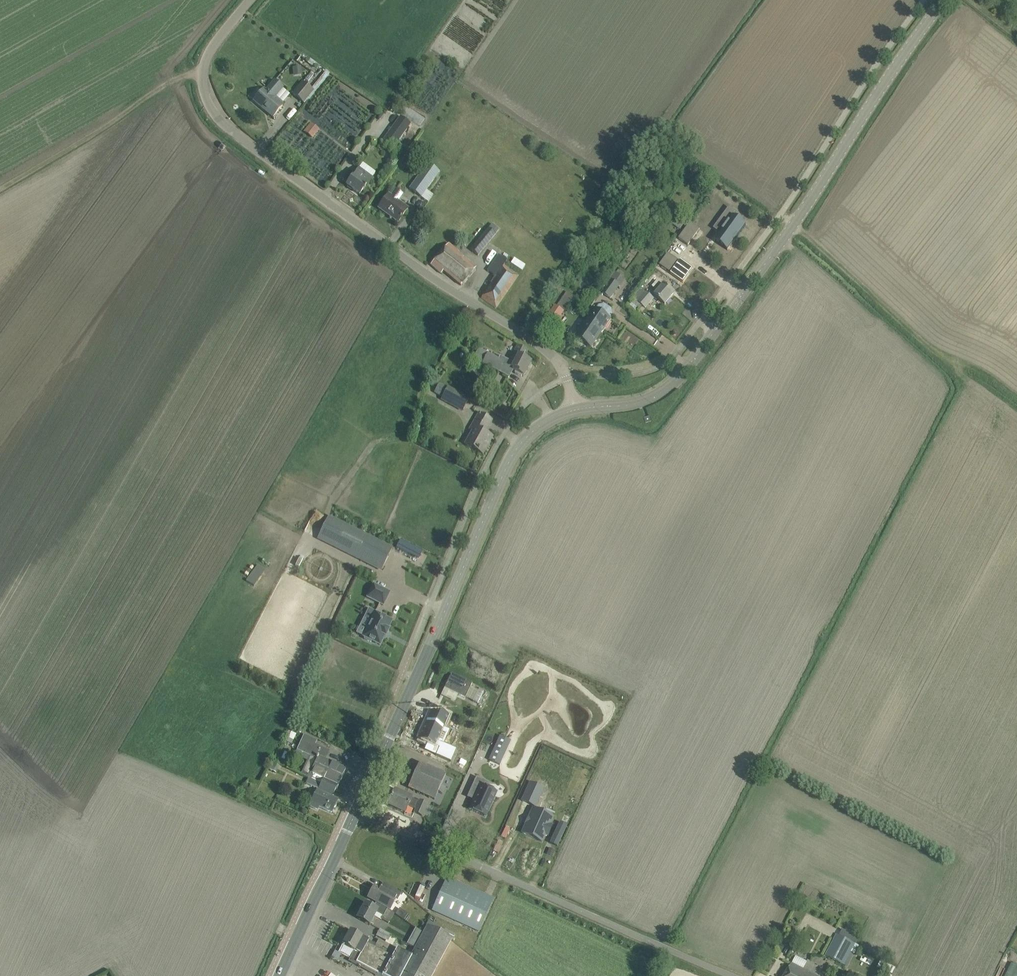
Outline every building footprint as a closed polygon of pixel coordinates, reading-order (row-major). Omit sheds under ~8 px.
[(302,75),(302,66),(293,67),(293,76),(302,75)] [(277,94),(282,88),(274,81),(265,91),(264,90),(254,101),(264,110),(265,108),(274,116),(282,106),(272,97),(276,93),(277,94)] [(302,82),(292,94),(303,104),(313,92),(311,90),(302,82)] [(401,117),(396,123),(382,142),(392,149),(410,124),(401,117)] [(312,139),(319,130),(311,123),(304,132),(312,139)] [(439,172),(429,164),(427,163),(409,189),(421,197),(439,172)] [(363,164),(359,169),(347,185),(359,194),(375,173),(363,164)] [(388,195),(384,200),(378,208),(386,214),(388,212),(399,221),(408,209),(398,202),(402,195),(395,190),(391,197),(388,195)] [(726,226),(715,241),(716,241),(716,240),(728,249),(728,250),(746,225),(745,226),(733,217),(734,216),(733,216),(736,212),(729,208),(719,221),(726,226)] [(690,223),(679,239),(688,246),(700,230),(690,223)] [(478,256),(495,234),(488,228),(471,250),(478,256)] [(449,244),(431,265),(441,274),(443,271),(461,286),(476,268),(458,254),(458,253),(449,244)] [(499,254),(494,261),(487,271),(495,277),(481,298),(496,308),(519,275),(504,265),(507,260),(499,254)] [(512,259),(510,264),(522,270),(525,265),(512,259)] [(679,259),(669,272),(682,282),(692,268),(679,259)] [(611,279),(602,293),(610,299),(620,286),(611,279)] [(675,293),(667,287),(664,285),(663,286),(657,281),(652,287),(658,292),(655,296),(665,305),(675,293)] [(643,286),(641,288),(633,297),(645,308),(653,299),(647,293),(649,290),(643,286)] [(572,290),(570,294),(568,292),(558,306),(566,312),(576,297),(575,297),(577,294),(572,290)] [(593,307),(588,315),(595,320),(591,327),(601,334),(611,319),(610,319),(613,315),(612,309),(605,305),(599,306),(597,309),(593,307)] [(595,320),(588,315),(590,317),(576,337),(592,348),(601,334),(591,327),(595,320)] [(517,346),(513,355),(508,365),(514,369),(513,371),(524,376),(531,362),(524,358),(527,351),(517,346)] [(503,362),(479,349),(473,359),(498,372),(503,362)] [(462,411),(469,399),(448,387),(448,388),(438,382),(433,392),(443,397),(441,400),(462,411)] [(487,428),(492,420),(479,413),(470,429),(475,432),(467,445),(483,454),(493,437),(482,431),(485,427),(487,428)] [(328,518),(318,538),(382,569),(392,549),(328,518)] [(400,540),(396,548),(418,560),(423,551),(400,540)] [(259,564),(249,581),(258,586),(268,569),(259,564)] [(374,584),(368,597),(383,605),(390,592),(374,584)] [(380,645),(384,636),(386,637),(389,630),(388,630),(392,621),(369,609),(365,617),(372,621),(364,637),(380,645)] [(447,673),(441,688),(462,696),(468,681),(447,673)] [(429,717),(419,739),(434,746),(437,747),(434,754),(449,760),(454,749),(440,742),(439,744),(436,742),(444,723),(429,717)] [(317,740),(305,735),(302,743),(301,742),(297,751),(309,756),(301,774),(309,778),(336,790),(346,769),(325,760),(329,751),(315,744),(317,740)] [(491,751),(487,759),(498,764),(502,756),(491,751)] [(446,775),(428,767),(419,763),(408,788),(435,800),(438,792),(442,794),(445,788),(441,786),(446,775)] [(477,776),(468,796),(475,799),(470,809),(486,816),(497,791),(487,787),(490,782),(477,776)] [(336,790),(309,778),(306,783),(318,789),(310,805),(317,809),(319,806),(331,812),(337,800),(332,798),(336,790)] [(523,800),(522,801),(535,807),(535,806),(543,790),(543,788),(530,783),(530,784),(523,800)] [(388,806),(405,813),(408,807),(415,810),(414,813),(422,816),(428,804),(419,801),(419,802),(394,791),(388,806)] [(526,824),(522,833),(542,842),(545,835),(545,834),(543,833),(547,824),(549,825),(550,825),(553,817),(533,808),(529,818),(530,819),(527,824),(526,824)] [(432,910),(478,931),(493,898),(447,877),(432,910)] [(368,898),(376,902),(390,910),(396,898),(398,899),(401,893),(383,883),(380,889),(374,886),(368,898)] [(420,884),(415,895),(423,898),(427,888),(420,884)] [(390,910),(376,902),(373,908),(365,903),(357,918),(370,925),(376,913),(383,916),(381,919),(388,923),(394,913),(390,910)] [(339,952),(350,958),(350,959),(382,975),(432,975),(451,940),(433,930),(427,927),(418,944),(416,949),(411,957),(397,949),(392,958),(366,944),(368,940),(362,937),(350,931),(340,949),(339,952)] [(391,935),(380,929),(377,936),(388,942),(391,935)] [(837,934),(826,956),(844,965),(850,953),(851,952),(855,944),(857,941),(846,935),(844,938),(840,936),(837,934)] [(368,940),(366,944),(392,958),(397,949),(392,947),(391,946),(385,943),(379,939),(376,945),(368,940)] [(409,939),(407,944),(416,949),(418,944),(409,939)] [(791,963),(784,975),(816,975),(791,963)] [(1012,963),(1005,975),(1016,975),(1016,966),(1012,963)]
